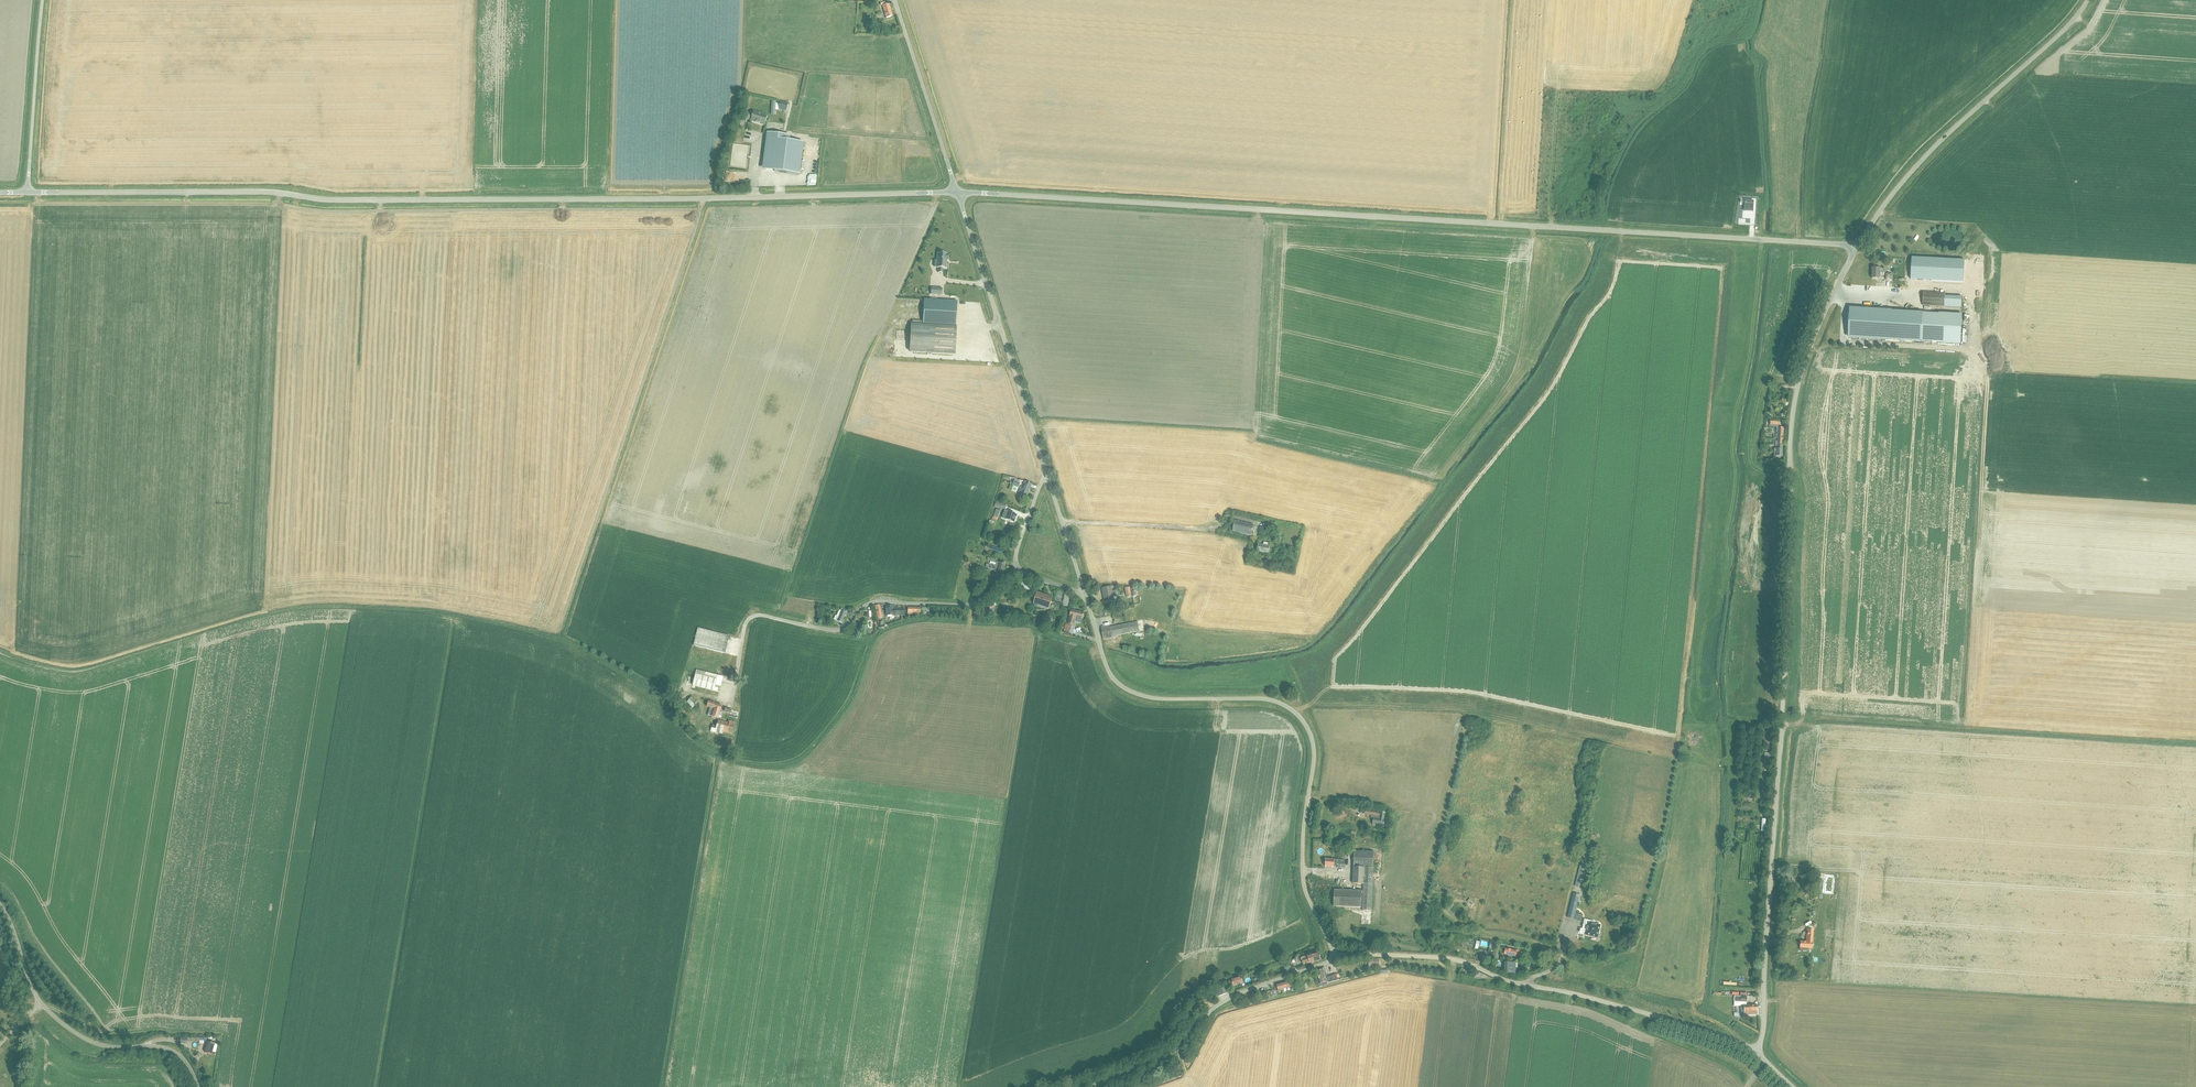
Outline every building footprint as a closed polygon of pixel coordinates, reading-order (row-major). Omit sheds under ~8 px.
[(888,4),(882,6),(886,18),(892,16),(888,4)] [(780,102),(778,110),(782,111),(786,112),(787,104),(784,103),(780,102)] [(762,122),(764,113),(761,112),(759,112),(759,110),(759,108),(753,107),(753,111),(750,111),(748,111),(747,116),(746,121),(753,122),(757,122),(758,122),(761,122),(762,122)] [(775,163),(774,171),(799,174),(803,142),(788,140),(788,135),(767,132),(764,162),(775,163)] [(735,180),(736,171),(727,170),(727,179),(735,180)] [(1753,212),(1754,202),(1745,201),(1744,212),(1753,212)] [(946,268),(947,260),(949,260),(949,254),(947,254),(938,253),(937,261),(935,260),(934,267),(937,267),(937,268),(938,268),(938,273),(943,273),(943,268),(946,268)] [(1963,283),(1965,261),(1912,258),(1911,280),(1963,283)] [(1885,273),(1885,269),(1872,268),(1872,279),(1881,279),(1881,273),(1885,273)] [(1944,307),(1945,293),(1923,292),(1922,305),(1944,307)] [(1945,296),(1944,307),(1961,308),(1962,297),(1957,297),(1945,296)] [(924,299),(922,321),(912,321),(910,352),(954,355),(956,323),(957,301),(924,299)] [(1850,318),(1849,337),(1878,339),(1921,341),(1955,343),(1960,343),(1960,328),(1961,315),(1922,313),(1884,311),(1850,309),(1850,318)] [(1778,448),(1774,448),(1774,452),(1776,452),(1776,456),(1783,456),(1783,444),(1783,440),(1783,437),(1784,427),(1778,427),(1778,444),(1778,448)] [(1015,478),(1014,483),(1011,482),(1010,484),(1013,485),(1019,487),(1020,483),(1018,483),(1019,480),(1015,478)] [(1021,487),(1018,494),(1026,497),(1032,484),(1025,481),(1024,484),(1025,485),(1024,488),(1021,487)] [(991,520),(989,520),(988,525),(992,526),(994,521),(996,522),(1001,510),(996,509),(993,517),(991,520)] [(1008,512),(1006,511),(1003,518),(1006,519),(1014,522),(1017,515),(1008,512)] [(1251,536),(1253,525),(1235,521),(1232,532),(1251,536)] [(1263,545),(1258,545),(1257,551),(1269,553),(1271,543),(1264,542),(1263,545)] [(989,568),(988,569),(996,570),(995,572),(1003,573),(1005,564),(998,562),(997,562),(997,565),(996,566),(989,565),(989,568)] [(1115,592),(1112,592),(1111,587),(1102,589),(1104,596),(1106,602),(1105,602),(1105,603),(1114,601),(1113,597),(1116,596),(1115,592)] [(1038,594),(1035,602),(1034,604),(1048,609),(1049,607),(1051,599),(1038,594)] [(892,609),(892,606),(885,606),(886,615),(892,615),(904,615),(904,609),(892,609)] [(834,619),(833,622),(839,625),(840,622),(842,623),(847,613),(845,612),(846,610),(846,609),(842,608),(841,609),(841,610),(839,614),(838,616),(837,616),(836,615),(834,619)] [(1076,618),(1083,619),(1084,613),(1071,610),(1068,623),(1075,625),(1076,618)] [(1110,627),(1109,626),(1101,627),(1103,639),(1112,638),(1111,636),(1139,631),(1138,622),(1110,627)] [(729,636),(698,628),(693,645),(725,654),(729,636)] [(696,670),(692,686),(714,691),(718,675),(696,670)] [(690,699),(683,707),(689,712),(696,704),(690,699)] [(723,713),(720,712),(722,706),(708,701),(707,707),(710,708),(708,715),(712,717),(711,718),(715,719),(715,718),(718,718),(718,717),(718,718),(719,717),(721,718),(723,713)] [(737,717),(738,712),(725,708),(724,711),(730,713),(730,715),(737,717)] [(722,731),(734,733),(735,720),(718,718),(717,724),(712,723),(711,731),(722,732),(722,731)] [(1371,818),(1374,818),(1373,824),(1384,826),(1385,819),(1384,819),(1385,813),(1380,812),(1380,814),(1379,814),(1379,812),(1366,810),(1365,814),(1371,815),(1371,818)] [(1354,850),(1353,884),(1363,884),(1362,911),(1372,912),(1373,884),(1374,851),(1354,850)] [(1575,886),(1582,887),(1587,866),(1580,865),(1575,886)] [(1362,891),(1336,890),(1334,890),(1333,906),(1337,906),(1361,907),(1362,891)] [(1573,893),(1567,917),(1574,919),(1574,918),(1575,913),(1577,907),(1580,895),(1573,893)] [(1595,922),(1585,919),(1584,926),(1583,930),(1581,929),(1580,933),(1585,934),(1592,936),(1597,937),(1597,933),(1598,933),(1600,925),(1594,924),(1595,922)] [(1800,941),(1800,947),(1812,948),(1814,930),(1807,930),(1806,942),(1800,941)] [(1303,963),(1303,965),(1321,960),(1320,958),(1321,958),(1320,954),(1319,954),(1314,955),(1314,953),(1309,954),(1309,955),(1301,957),(1302,959),(1301,959),(1302,963),(1303,963)] [(1516,975),(1516,962),(1504,962),(1504,973),(1510,973),(1510,975),(1513,975),(1516,975)] [(1317,971),(1321,984),(1327,982),(1328,983),(1338,980),(1337,974),(1327,977),(1326,973),(1325,973),(1324,969),(1317,971)] [(1231,980),(1233,986),(1243,982),(1242,977),(1234,979),(1234,978),(1231,979),(1231,980)] [(1278,985),(1280,991),(1291,988),(1289,982),(1278,985)] [(1217,990),(1219,996),(1228,993),(1226,987),(1217,990)] [(1734,1002),(1734,1006),(1740,1006),(1741,1015),(1742,1014),(1744,1014),(1744,1015),(1758,1014),(1757,1005),(1757,1002),(1755,1002),(1755,1005),(1747,1005),(1746,1002),(1747,1002),(1747,996),(1734,996),(1734,1001),(1734,1002)] [(208,1042),(205,1053),(209,1054),(208,1055),(214,1057),(216,1052),(218,1045),(214,1044),(208,1042)]
